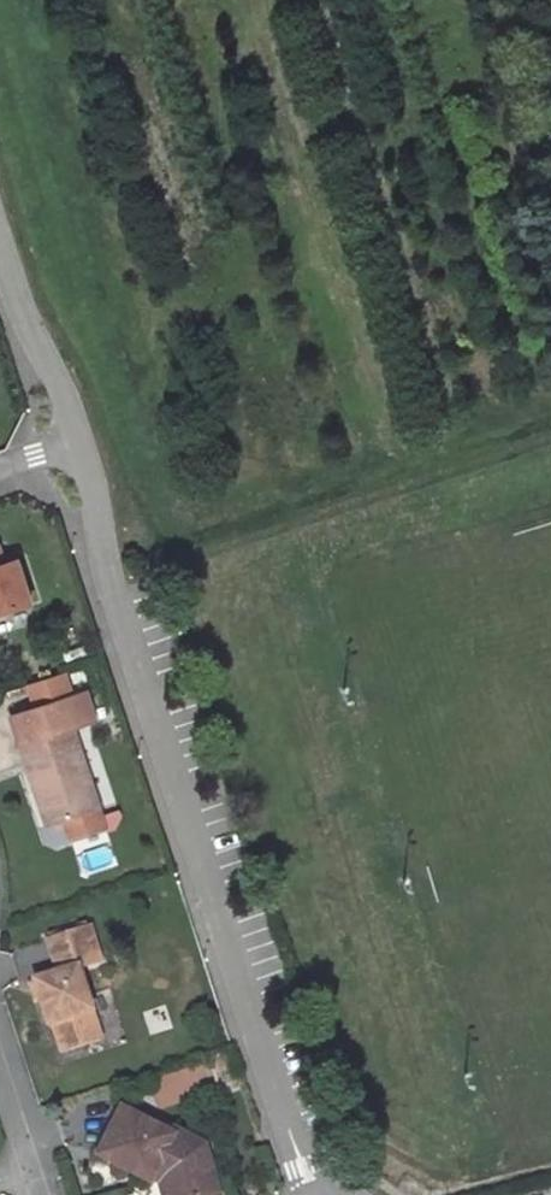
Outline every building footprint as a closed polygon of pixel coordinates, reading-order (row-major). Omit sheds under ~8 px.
[(30,602),(16,559),(3,564),(0,556),(0,612),(30,602)] [(62,672),(28,684),(36,707),(11,715),(38,797),(45,795),(54,822),(64,819),(98,808),(72,728),(95,720),(85,691),(70,696),(62,672)] [(54,822),(45,795),(38,797),(47,825),(54,822)] [(64,819),(70,837),(104,825),(98,808),(64,819)] [(86,923),(49,935),(50,939),(88,927),(86,923)] [(50,939),(48,940),(58,972),(34,980),(48,1024),(53,1022),(62,1050),(93,1039),(85,1012),(91,1010),(78,967),(100,960),(89,927),(88,927),(50,939)] [(91,1010),(85,1012),(93,1039),(100,1037),(91,1010)] [(130,1103),(126,1111),(133,1115),(137,1107),(130,1103)] [(137,1107),(133,1115),(126,1111),(122,1109),(100,1155),(150,1180),(151,1177),(155,1168),(166,1173),(172,1194),(218,1194),(210,1164),(194,1156),(200,1142),(174,1129),(171,1134),(147,1122),(151,1114),(137,1107)] [(210,1164),(200,1142),(194,1156),(210,1164)] [(151,1177),(160,1182),(164,1194),(172,1194),(166,1173),(155,1168),(151,1177)]
